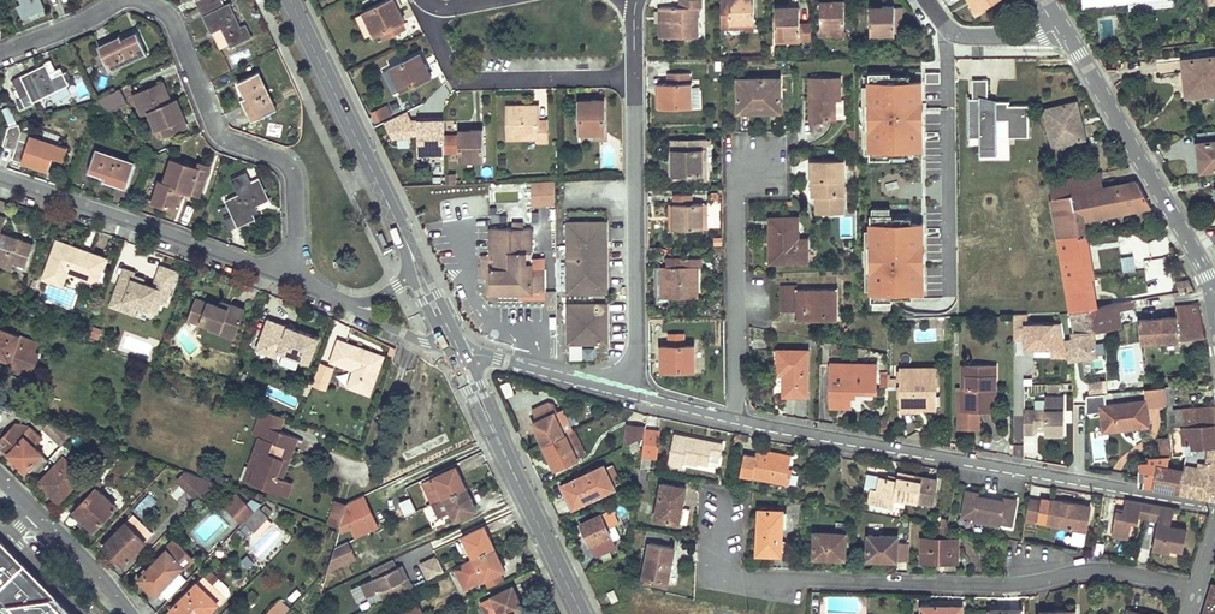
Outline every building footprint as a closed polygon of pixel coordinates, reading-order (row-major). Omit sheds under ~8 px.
[(22,17),(43,7),(40,0),(21,0),(22,2),(16,5),(22,17)] [(228,2),(224,4),(222,0),(211,0),(199,6),(212,32),(212,31),(221,50),(230,46),(250,36),(244,25),(240,27),(228,2)] [(388,1),(394,11),(399,9),(394,0),(390,0),(388,1)] [(660,7),(660,21),(665,20),(666,38),(699,37),(698,7),(702,7),(702,0),(680,0),(680,7),(660,7)] [(721,20),(730,20),(730,28),(746,28),(746,24),(746,18),(754,18),(754,0),(721,0),(721,20)] [(820,5),(821,33),(845,33),(845,0),(832,0),(832,5),(820,5)] [(969,1),(976,12),(996,0),(968,0),(969,1)] [(374,33),(375,35),(380,32),(383,39),(405,28),(402,22),(404,21),(399,9),(394,11),(388,1),(364,13),(374,33)] [(894,5),(882,6),(882,11),(870,11),(870,29),(879,29),(879,39),(894,39),(894,31),(902,31),(902,7),(894,7),(894,5)] [(784,31),(784,41),(800,41),(800,40),(811,40),(811,23),(800,24),(800,8),(787,8),(787,13),(775,13),(776,31),(784,31)] [(365,38),(374,33),(364,13),(355,17),(365,38)] [(1111,20),(1099,21),(1101,46),(1114,45),(1111,20)] [(123,43),(138,35),(136,29),(120,37),(123,43)] [(784,31),(776,31),(776,41),(784,41),(784,31)] [(98,47),(109,70),(147,53),(138,35),(123,43),(120,37),(98,47)] [(945,44),(933,44),(933,56),(945,56),(945,44)] [(420,53),(415,56),(421,67),(425,64),(420,53)] [(391,68),(401,90),(431,76),(425,64),(421,67),(415,56),(391,68)] [(1193,95),(1214,92),(1214,57),(1183,60),(1185,72),(1188,72),(1189,78),(1191,77),(1193,95)] [(441,74),(436,62),(428,65),(433,78),(441,74)] [(12,80),(26,107),(34,103),(33,101),(67,84),(61,72),(52,77),(46,64),(12,80)] [(391,68),(383,71),(394,93),(401,90),(391,68)] [(924,149),(925,78),(911,78),(911,73),(892,73),(892,70),(869,71),(869,75),(864,75),(865,154),(871,154),(871,149),(924,149)] [(258,71),(240,79),(248,95),(244,97),(242,98),(252,120),(276,109),(265,87),(258,71)] [(1188,72),(1185,72),(1187,95),(1193,95),(1191,77),(1189,78),(1188,72)] [(689,73),(668,73),(668,83),(658,83),(659,97),(659,108),(692,107),(692,87),(692,82),(690,82),(689,73)] [(990,77),(974,77),(974,95),(970,95),(970,138),(981,137),(980,153),(1000,153),(999,136),(1030,136),(1030,103),(1012,103),(1012,99),(999,99),(999,94),(990,94),(990,77)] [(780,78),(738,79),(738,111),(765,110),(765,108),(780,107),(780,78)] [(840,78),(810,78),(811,119),(821,119),(835,119),(835,118),(835,99),(840,99),(840,78)] [(157,85),(164,104),(170,102),(162,83),(157,85)] [(161,127),(165,135),(186,126),(175,100),(170,102),(164,104),(157,85),(136,94),(141,106),(147,104),(158,128),(161,127)] [(95,100),(108,112),(127,103),(120,88),(95,100)] [(14,92),(7,95),(14,109),(21,106),(14,92)] [(580,133),(605,133),(604,99),(591,100),(592,105),(580,106),(580,133)] [(840,99),(835,99),(835,118),(844,118),(844,99),(840,99)] [(1081,121),(1076,102),(1044,109),(1053,146),(1081,139),(1077,122),(1081,121)] [(530,114),(530,105),(507,106),(508,139),(538,138),(538,142),(547,142),(546,120),(538,120),(538,114),(530,114)] [(538,105),(530,105),(530,114),(538,114),(538,105)] [(386,106),(379,109),(384,117),(390,114),(386,106)] [(8,107),(1,110),(9,124),(15,121),(8,107)] [(821,129),(821,119),(811,119),(811,129),(821,129)] [(444,120),(431,120),(431,125),(419,126),(420,153),(445,153),(444,120)] [(15,149),(13,158),(48,169),(52,155),(63,159),(67,147),(30,135),(27,142),(19,139),(20,134),(18,123),(7,127),(2,145),(15,149)] [(165,135),(161,127),(158,128),(155,129),(158,138),(165,135)] [(483,128),(471,129),(471,134),(459,134),(459,162),(484,161),(483,128)] [(27,142),(30,135),(21,132),(20,134),(19,139),(27,142)] [(673,150),(673,174),(699,174),(699,179),(706,179),(706,140),(670,140),(670,150),(673,150)] [(1214,169),(1214,140),(1198,142),(1200,159),(1201,170),(1214,169)] [(105,174),(112,155),(96,149),(89,168),(105,174)] [(135,163),(112,155),(105,174),(103,179),(126,187),(135,163)] [(159,181),(152,201),(175,209),(181,189),(198,194),(207,165),(198,162),(196,168),(171,159),(163,182),(159,181)] [(813,195),(816,194),(816,207),(845,207),(844,161),(812,161),(813,195)] [(1138,181),(1103,188),(1100,173),(1100,172),(1049,183),(1059,237),(1086,234),(1083,220),(1082,211),(1122,203),(1124,211),(1151,206),(1142,189),(1138,181)] [(446,184),(455,184),(455,175),(445,175),(446,184)] [(227,205),(218,209),(228,230),(254,217),(249,207),(267,198),(258,178),(246,184),(248,189),(225,201),(227,205)] [(554,182),(531,183),(531,205),(554,205),(554,182)] [(678,228),(707,228),(706,194),(675,194),(675,203),(673,203),(673,216),(678,216),(678,228)] [(673,203),(668,203),(668,228),(678,228),(678,216),(673,216),(673,203)] [(1124,211),(1122,203),(1082,211),(1083,220),(1124,211)] [(870,212),(870,221),(870,228),(866,228),(867,249),(864,249),(864,265),(867,265),(866,289),(870,289),(871,292),(926,292),(926,221),(913,221),(913,215),(894,216),(894,206),(873,207),(872,212),(870,212)] [(1,232),(6,218),(0,216),(0,264),(12,268),(14,262),(26,266),(33,243),(1,232)] [(770,242),(773,242),(773,262),(807,261),(807,239),(798,239),(797,223),(792,218),(770,218),(770,242)] [(532,274),(532,228),(524,228),(524,222),(513,222),(513,228),(507,228),(490,228),(490,255),(483,255),(483,276),(490,276),(490,292),(544,292),(544,274),(532,274)] [(569,240),(570,274),(567,274),(568,291),(582,291),(582,289),(592,289),(592,291),(605,291),(605,273),(604,273),(604,259),(604,239),(605,239),(605,222),(592,222),(592,224),(581,224),(581,222),(567,222),(567,240),(569,240)] [(1090,278),(1093,277),(1091,268),(1086,234),(1059,237),(1071,312),(1093,308),(1095,308),(1090,278)] [(83,249),(57,239),(43,278),(62,285),(67,272),(98,283),(107,258),(90,252),(89,254),(82,252),(83,249)] [(680,258),(680,266),(672,266),(656,266),(656,284),(656,302),(668,302),(668,297),(698,297),(698,267),(702,267),(702,258),(680,258)] [(26,266),(14,262),(12,268),(23,272),(26,266)] [(142,282),(132,278),(134,274),(134,271),(124,268),(110,305),(135,314),(138,305),(157,312),(162,300),(167,302),(178,271),(160,265),(153,285),(142,282)] [(1132,301),(1194,290),(1189,280),(1170,283),(1168,278),(1129,285),(1132,301)] [(797,285),(781,285),(781,309),(796,309),(797,315),(838,314),(838,289),(797,289),(797,285)] [(228,308),(220,305),(208,301),(208,302),(196,297),(189,318),(201,323),(201,321),(210,325),(209,328),(220,332),(223,327),(237,332),(245,310),(230,304),(228,308)] [(162,314),(167,302),(162,300),(157,312),(162,314)] [(1134,308),(1132,301),(1116,304),(1117,311),(1118,310),(1134,308)] [(1141,342),(1205,337),(1202,323),(1199,303),(1175,306),(1177,317),(1138,320),(1141,342)] [(1121,327),(1118,310),(1117,311),(1116,304),(1095,308),(1093,308),(1098,331),(1121,327)] [(581,305),(568,305),(568,318),(570,318),(570,329),(568,329),(568,342),(581,342),(581,341),(593,340),(593,342),(606,342),(606,338),(607,338),(607,330),(606,330),(606,328),(604,328),(604,318),(606,318),(606,305),(592,305),(592,306),(581,306),(581,305)] [(1097,356),(1092,331),(1098,331),(1093,308),(1071,312),(1075,331),(1072,332),(1073,338),(1068,338),(1064,339),(1067,356),(1076,355),(1076,359),(1097,356)] [(1030,312),(1015,312),(1015,339),(1025,339),(1024,348),(1052,348),(1053,356),(1067,356),(1064,339),(1068,338),(1063,321),(1030,320),(1030,312)] [(319,337),(268,319),(256,349),(276,356),(279,350),(310,362),(319,337)] [(237,332),(223,327),(220,332),(235,338),(237,332)] [(0,328),(0,357),(14,362),(12,369),(24,374),(28,363),(32,361),(35,353),(31,351),(35,342),(0,328)] [(669,346),(661,346),(661,370),(694,370),(694,345),(685,345),(685,334),(668,334),(669,346)] [(377,353),(346,342),(338,339),(330,361),(353,370),(351,375),(358,377),(353,388),(369,394),(381,364),(374,361),(377,353)] [(569,346),(569,360),(583,360),(583,346),(569,346)] [(784,373),(784,395),(807,395),(808,350),(778,350),(778,373),(784,373)] [(30,376),(39,354),(35,353),(32,361),(28,363),(24,374),(30,376)] [(384,356),(377,353),(374,361),(381,364),(384,356)] [(851,396),(851,389),(876,389),(876,364),(832,363),(831,406),(850,406),(850,396),(851,396)] [(962,387),(962,411),(959,411),(959,429),(979,429),(979,411),(991,411),(991,388),(995,388),(995,375),(991,375),(991,365),(967,365),(967,387),(962,387)] [(918,408),(920,408),(931,408),(931,393),(936,393),(936,367),(900,367),(900,406),(918,406),(918,408)] [(353,388),(358,377),(351,375),(347,386),(353,388)] [(888,387),(888,378),(879,378),(880,387),(888,387)] [(1107,378),(1090,379),(1091,393),(1106,391),(1109,391),(1107,378)] [(1108,405),(1101,406),(1101,409),(1104,430),(1148,424),(1146,405),(1166,403),(1166,396),(1165,386),(1144,388),(1145,400),(1108,405)] [(1106,391),(1091,393),(1088,393),(1088,410),(1101,409),(1101,406),(1108,405),(1106,391)] [(1065,433),(1065,396),(1046,396),(1046,409),(1024,409),(1024,433),(1035,433),(1035,428),(1035,423),(1046,423),(1046,428),(1046,433),(1065,433)] [(537,431),(543,444),(573,430),(562,409),(558,411),(554,403),(548,401),(532,409),(537,420),(538,420),(542,429),(537,431)] [(1214,423),(1214,406),(1167,410),(1168,426),(1170,426),(1214,423)] [(293,448),(297,437),(280,430),(285,417),(263,409),(258,422),(263,424),(259,435),(255,446),(257,447),(254,457),(251,456),(247,466),(253,468),(248,481),(280,493),(286,479),(282,477),(276,475),(287,446),(293,448)] [(537,420),(533,422),(537,431),(542,429),(538,420),(537,420)] [(263,424),(258,422),(253,433),(259,435),(263,424)] [(1214,446),(1214,423),(1170,426),(1172,455),(1187,454),(1198,453),(1197,447),(1214,446)] [(14,425),(0,439),(0,444),(25,469),(42,452),(33,444),(39,438),(29,428),(14,425)] [(627,425),(624,446),(644,436),(645,430),(646,427),(627,425)] [(551,461),(555,469),(577,458),(571,444),(578,441),(573,430),(543,444),(551,461)] [(644,436),(642,456),(651,457),(655,457),(659,431),(645,430),(644,436)] [(723,443),(709,440),(709,443),(704,442),(705,439),(674,434),(669,463),(682,466),(683,461),(697,464),(698,462),(708,464),(710,452),(721,454),(723,443)] [(1159,439),(1160,455),(1171,454),(1170,438),(1159,439)] [(578,441),(571,444),(577,458),(584,455),(578,441)] [(49,492),(58,501),(83,475),(63,456),(70,449),(63,443),(61,444),(51,456),(57,462),(38,482),(49,492)] [(293,448),(287,446),(276,475),(282,477),(293,448)] [(1214,498),(1214,446),(1197,447),(1198,453),(1187,454),(1183,469),(1180,492),(1199,495),(1214,498)] [(755,456),(744,453),(740,475),(786,484),(789,469),(791,458),(767,454),(756,451),(755,456)] [(718,466),(721,454),(710,452),(708,464),(718,466)] [(1139,478),(1139,485),(1161,488),(1180,492),(1183,469),(1168,466),(1169,456),(1171,455),(1171,454),(1160,455),(1149,456),(1149,462),(1140,463),(1139,478)] [(647,470),(648,470),(651,457),(642,456),(640,468),(647,470)] [(253,468),(247,466),(242,479),(248,481),(253,468)] [(428,479),(437,500),(465,486),(460,476),(455,466),(428,479)] [(573,507),(614,487),(604,466),(569,482),(574,492),(568,495),(573,507)] [(646,479),(644,479),(647,470),(640,468),(637,486),(644,488),(646,479)] [(214,481),(184,470),(176,478),(197,499),(214,481)] [(229,478),(217,473),(215,479),(227,484),(229,478)] [(869,501),(894,505),(895,496),(932,503),(935,491),(930,490),(932,478),(900,473),(899,477),(890,476),(889,478),(880,477),(878,490),(877,490),(872,489),(869,501)] [(292,481),(286,479),(280,493),(286,495),(292,481)] [(428,479),(422,482),(431,502),(432,502),(437,500),(428,479)] [(569,482),(563,485),(568,495),(574,492),(569,482)] [(686,487),(661,482),(655,518),(679,523),(682,507),(686,487)] [(470,497),(465,486),(437,500),(432,502),(439,517),(452,511),(455,519),(476,509),(470,497)] [(115,506),(96,487),(71,513),(80,521),(83,518),(94,529),(115,506)] [(150,491),(137,505),(145,512),(158,499),(150,491)] [(971,491),(970,495),(966,495),(962,515),(974,517),(974,520),(999,524),(1000,522),(1012,524),(1016,503),(1012,503),(1013,499),(1004,497),(1003,500),(995,499),(995,502),(987,500),(987,497),(979,496),(980,493),(971,491)] [(236,494),(224,506),(241,523),(254,511),(236,494)] [(339,531),(371,517),(360,495),(348,501),(347,505),(340,529),(339,531)] [(1031,499),(1028,520),(1073,528),(1070,544),(1083,546),(1088,518),(1083,517),(1085,505),(1043,498),(1043,501),(1031,499)] [(1153,505),(1127,499),(1124,512),(1117,511),(1112,534),(1129,538),(1133,521),(1139,523),(1140,516),(1151,518),(1153,505)] [(339,502),(331,525),(340,529),(347,505),(339,502)] [(264,503),(259,508),(266,515),(271,510),(264,503)] [(597,556),(614,548),(615,544),(613,540),(607,527),(615,524),(617,523),(608,503),(598,508),(601,514),(584,522),(586,528),(584,529),(597,556)] [(1174,509),(1153,505),(1151,518),(1159,519),(1154,548),(1172,552),(1172,548),(1184,550),(1188,529),(1168,525),(1169,521),(1171,521),(1174,509)] [(245,522),(255,530),(268,516),(266,515),(259,508),(258,507),(245,522)] [(690,509),(682,507),(679,523),(687,524),(690,509)] [(783,510),(759,509),(757,553),(770,553),(771,529),(782,529),(783,510)] [(132,516),(125,522),(145,541),(151,535),(132,516)] [(947,527),(948,520),(940,519),(939,525),(945,527),(947,527)] [(125,522),(104,544),(113,552),(124,563),(145,541),(125,522)] [(621,536),(615,524),(607,527),(613,540),(621,536)] [(463,535),(474,556),(494,547),(490,538),(484,525),(463,535)] [(944,535),(945,527),(939,525),(936,525),(935,533),(944,535)] [(647,529),(646,537),(669,542),(671,534),(647,529)] [(771,529),(770,553),(781,553),(782,529),(771,529)] [(814,556),(843,557),(845,533),(815,532),(814,556)] [(896,560),(898,536),(868,534),(867,559),(896,560)] [(921,561),(957,561),(958,538),(922,537),(921,561)] [(8,613),(73,613),(70,611),(33,573),(0,539),(0,605),(8,613)] [(184,567),(191,560),(185,553),(187,551),(174,539),(165,548),(166,550),(139,578),(147,586),(155,594),(183,565),(184,567)] [(355,557),(348,541),(334,547),(328,570),(355,557)] [(650,542),(643,576),(668,581),(675,546),(650,542)] [(474,556),(454,566),(464,588),(484,578),(499,571),(505,569),(500,559),(494,547),(474,556)] [(194,557),(187,551),(185,553),(191,560),(194,557)] [(429,577),(444,570),(439,558),(437,558),(436,556),(422,562),(429,577)] [(254,565),(247,557),(240,562),(248,571),(254,565)] [(385,598),(412,586),(402,564),(397,566),(393,558),(371,568),(375,577),(362,583),(368,596),(381,590),(385,598)] [(499,571),(484,578),(488,586),(503,579),(499,571)] [(204,576),(197,582),(215,600),(220,605),(226,598),(204,576)] [(171,609),(176,613),(205,613),(210,610),(208,608),(215,600),(197,582),(171,609)] [(1213,584),(1204,613),(1214,613),(1214,585),(1213,584)] [(488,613),(499,613),(501,613),(507,613),(524,607),(519,597),(513,585),(492,595),(493,596),(481,601),(488,613)] [(599,595),(605,608),(621,600),(615,588),(599,595)] [(455,596),(458,602),(470,596),(467,590),(455,596)] [(470,596),(458,602),(461,607),(472,602),(470,596)] [(418,603),(397,613),(424,613),(418,603)] [(963,604),(921,604),(921,613),(963,613),(963,604)]
